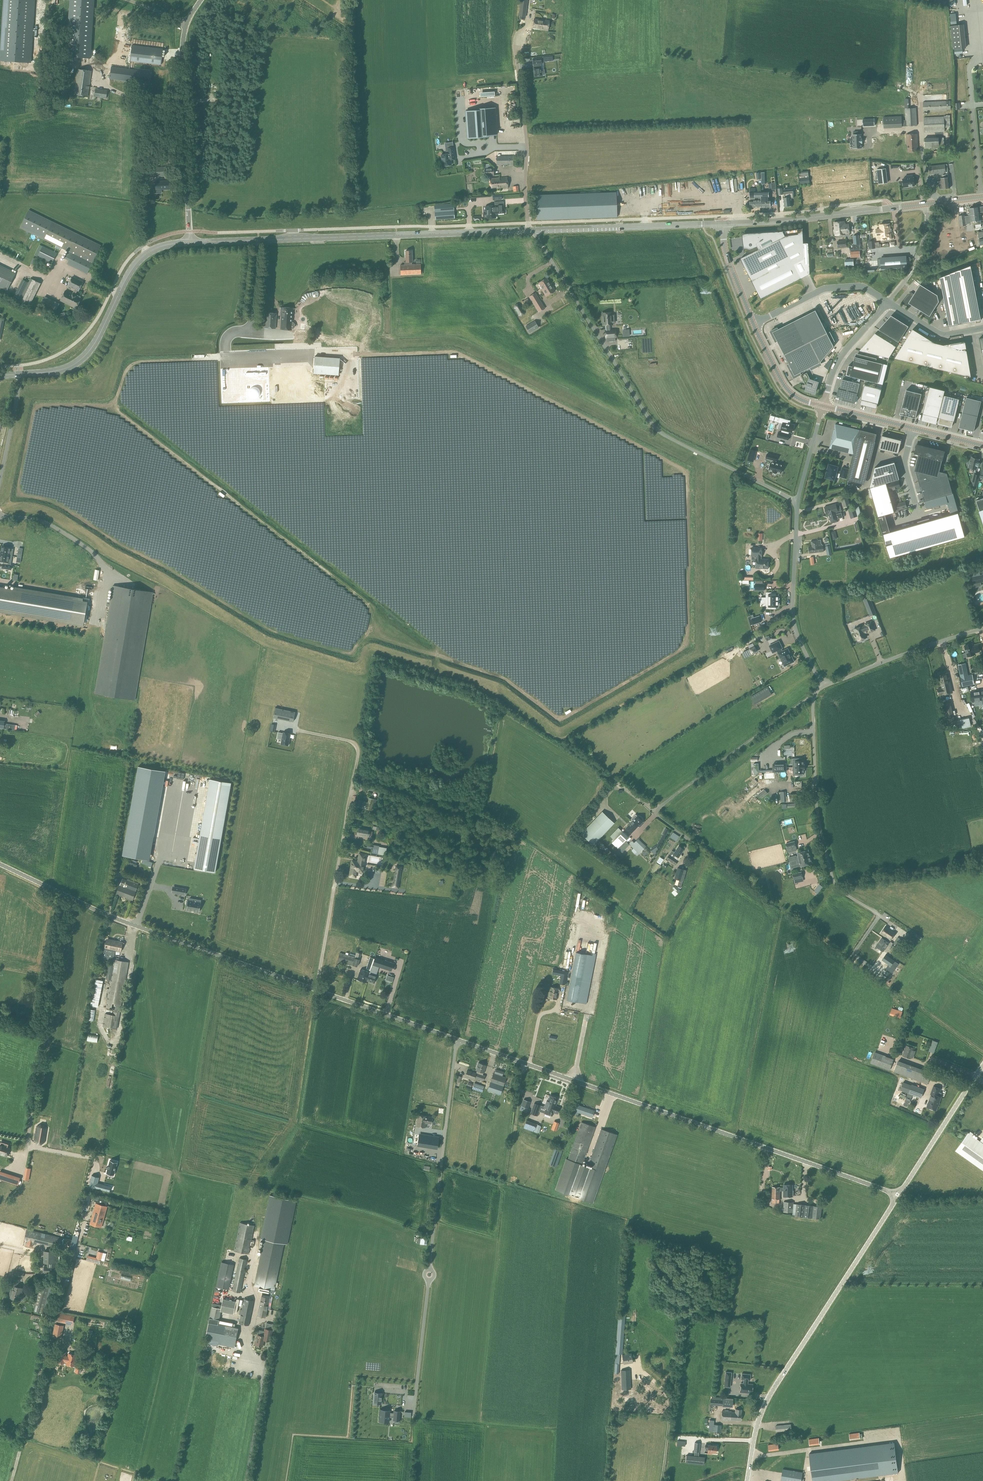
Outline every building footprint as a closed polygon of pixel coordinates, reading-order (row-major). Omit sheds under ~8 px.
[(1,61),(30,63),(34,0),(4,0),(1,61)] [(64,56),(67,57),(91,58),(91,51),(94,51),(97,4),(97,0),(67,0),(65,34),(64,56)] [(519,17),(526,18),(528,3),(528,1),(528,0),(521,0),(519,17)] [(535,19),(533,29),(538,29),(539,30),(548,31),(549,21),(542,20),(535,19)] [(950,26),(953,49),(966,48),(964,24),(950,26)] [(125,26),(120,59),(130,61),(134,28),(125,26)] [(132,45),(130,61),(161,65),(163,49),(132,45)] [(543,62),(553,61),(552,57),(533,59),(533,64),(534,64),(534,67),(535,77),(542,76),(542,75),(545,74),(543,62)] [(152,72),(111,67),(110,79),(150,83),(152,72)] [(74,95),(88,96),(91,71),(78,69),(74,95)] [(107,90),(96,89),(95,97),(107,99),(107,90)] [(923,112),(947,111),(947,110),(951,109),(951,101),(947,101),(946,101),(923,102),(923,112)] [(497,134),(495,108),(474,110),(474,111),(466,112),(468,138),(489,136),(488,135),(497,134)] [(906,126),(917,126),(916,108),(905,108),(906,126)] [(944,116),(924,117),(924,133),(945,132),(945,131),(950,131),(950,115),(944,115),(944,116)] [(883,117),(884,128),(902,128),(902,116),(883,117)] [(861,139),(861,134),(860,134),(860,132),(854,132),(854,134),(853,134),(853,139),(850,139),(851,147),(853,147),(853,148),(862,148),(862,143),(862,139),(861,139)] [(917,151),(917,145),(918,145),(917,134),(906,135),(907,145),(908,152),(917,151)] [(925,149),(939,148),(944,148),(944,137),(939,138),(925,138),(925,149)] [(448,154),(442,155),(443,166),(452,165),(451,160),(455,159),(454,147),(448,148),(448,154)] [(497,165),(514,165),(514,156),(497,156),(497,165)] [(949,172),(948,164),(945,164),(929,166),(930,174),(946,173),(946,172),(949,172)] [(144,168),(145,178),(168,176),(167,166),(144,168)] [(887,183),(885,168),(877,169),(879,184),(887,183)] [(810,183),(809,177),(808,171),(801,172),(801,173),(799,173),(800,178),(800,184),(810,183)] [(723,186),(719,174),(714,176),(718,188),(723,186)] [(943,178),(941,178),(941,181),(939,181),(939,189),(950,188),(949,177),(949,178),(948,174),(943,175),(943,178)] [(914,183),(915,183),(916,183),(916,180),(915,179),(914,180),(914,177),(913,177),(913,175),(905,176),(906,178),(903,179),(904,187),(915,186),(914,183)] [(744,189),(743,177),(729,178),(729,183),(736,183),(736,190),(744,189)] [(507,178),(493,179),(492,179),(490,179),(492,190),(493,189),(503,188),(504,188),(508,188),(507,178)] [(713,178),(710,180),(716,194),(719,193),(713,178)] [(155,182),(156,190),(171,189),(170,181),(155,182)] [(468,192),(476,191),(475,182),(467,183),(468,192)] [(785,195),(786,195),(786,197),(784,197),(785,206),(791,205),(790,198),(794,198),(793,193),(794,193),(793,189),(784,190),(784,194),(785,194),(785,195)] [(761,207),(771,207),(770,200),(767,200),(767,198),(769,198),(769,191),(756,192),(756,197),(762,197),(762,205),(761,205),(761,207)] [(616,192),(571,194),(572,219),(617,217),(616,192)] [(750,208),(761,207),(761,205),(762,205),(762,197),(756,197),(756,192),(750,192),(750,198),(750,199),(755,199),(755,198),(759,198),(759,200),(750,200),(750,208)] [(485,206),(486,214),(483,214),(483,219),(496,218),(496,214),(505,213),(505,209),(504,209),(503,201),(494,202),(495,206),(485,206)] [(436,220),(455,218),(454,204),(435,205),(436,220)] [(970,213),(968,213),(968,216),(970,216),(971,221),(971,225),(981,224),(980,213),(982,212),(982,206),(979,207),(969,208),(970,213)] [(101,245),(29,211),(20,229),(56,246),(55,248),(59,250),(60,248),(68,251),(64,258),(69,260),(67,264),(87,274),(101,245)] [(841,227),(841,234),(846,234),(847,235),(850,235),(849,224),(845,225),(844,221),(841,222),(842,227),(841,227)] [(888,237),(891,236),(890,224),(880,225),(881,237),(888,237)] [(761,299),(802,278),(793,261),(804,255),(803,228),(803,229),(798,229),(793,230),(788,230),(783,231),(778,232),(778,231),(778,232),(747,234),(750,249),(745,252),(745,253),(757,246),(759,249),(741,258),(741,259),(759,250),(770,272),(752,281),(752,280),(761,299)] [(34,255),(52,264),(57,253),(40,244),(34,255)] [(907,267),(906,256),(881,258),(882,269),(907,267)] [(32,267),(46,274),(49,266),(35,260),(32,267)] [(407,265),(400,265),(401,275),(421,274),(421,265),(412,265),(410,265),(407,265)] [(971,265),(940,277),(949,326),(981,320),(971,265)] [(0,266),(0,287),(6,290),(15,273),(0,266)] [(80,297),(81,297),(76,294),(77,291),(78,291),(83,281),(73,276),(68,286),(74,289),(72,293),(66,290),(61,301),(76,308),(81,298),(80,297)] [(542,289),(546,296),(555,291),(551,283),(550,284),(547,278),(539,283),(542,289)] [(41,283),(31,279),(20,301),(30,306),(41,283)] [(911,292),(904,302),(910,305),(910,304),(921,311),(921,312),(931,318),(935,311),(933,311),(939,301),(938,295),(920,284),(914,294),(911,292)] [(402,295),(405,295),(405,299),(422,299),(422,289),(402,290),(402,295)] [(318,295),(318,291),(317,291),(307,293),(306,293),(306,294),(304,294),(303,295),(303,296),(302,296),(301,298),(300,302),(302,302),(304,302),(306,300),(307,298),(309,297),(312,296),(314,298),(316,298),(318,297),(318,295)] [(536,293),(529,297),(539,312),(545,308),(536,293)] [(55,312),(59,305),(53,302),(50,309),(55,312)] [(524,314),(525,312),(520,304),(518,304),(515,305),(514,307),(519,315),(521,316),(524,314)] [(280,329),(292,330),(293,308),(282,307),(280,307),(280,312),(281,312),(281,316),(280,329)] [(770,331),(776,342),(778,341),(783,352),(826,331),(816,310),(778,329),(778,328),(770,331)] [(265,327),(276,328),(277,313),(266,313),(265,327)] [(612,313),(602,313),(603,325),(606,325),(606,330),(610,330),(609,324),(612,324),(612,322),(615,322),(614,315),(612,315),(612,313)] [(909,326),(891,315),(879,329),(899,342),(909,326)] [(526,326),(530,333),(539,327),(535,321),(526,326)] [(919,332),(913,329),(895,358),(971,377),(967,351),(966,350),(966,348),(967,348),(965,342),(965,341),(958,342),(959,343),(951,345),(951,344),(944,345),(917,338),(919,332)] [(606,330),(605,330),(606,338),(607,338),(613,337),(613,340),(615,340),(615,337),(616,337),(615,330),(610,330),(606,330)] [(783,352),(789,364),(787,365),(794,378),(801,374),(800,373),(821,362),(834,346),(826,331),(783,352)] [(875,333),(862,348),(861,351),(889,358),(896,346),(875,333)] [(638,345),(617,346),(617,348),(614,349),(614,351),(645,350),(645,338),(640,338),(640,342),(638,342),(638,345)] [(288,355),(288,349),(248,347),(248,349),(251,349),(251,353),(253,353),(254,349),(265,350),(265,354),(269,354),(288,355)] [(271,380),(292,382),(293,369),(291,369),(291,356),(225,352),(223,375),(227,375),(227,370),(231,370),(230,377),(255,378),(256,375),(272,376),(271,380)] [(339,375),(340,358),(315,357),(314,373),(339,375)] [(855,357),(853,367),(849,366),(849,365),(846,375),(878,383),(883,364),(855,357)] [(382,372),(379,375),(380,376),(377,379),(380,381),(385,375),(382,372)] [(806,390),(814,393),(818,382),(810,380),(809,379),(810,378),(807,372),(801,375),(804,382),(808,383),(806,390)] [(843,379),(840,389),(839,388),(837,394),(838,394),(837,398),(848,400),(848,401),(855,403),(860,383),(843,379)] [(269,395),(269,401),(290,403),(292,382),(271,380),(271,384),(257,383),(256,394),(269,395)] [(302,395),(302,401),(331,403),(332,384),(316,383),(316,387),(311,386),(311,391),(310,395),(302,395)] [(399,390),(402,391),(403,391),(412,396),(415,391),(402,384),(399,390)] [(865,385),(860,404),(877,408),(882,389),(865,385)] [(922,414),(921,419),(935,423),(937,417),(939,418),(944,395),(945,390),(927,386),(921,413),(922,414)] [(336,445),(340,432),(294,415),(294,413),(230,389),(225,402),(229,404),(222,423),(285,447),(291,431),(287,430),(288,427),(336,445)] [(906,390),(900,414),(916,418),(922,394),(906,390)] [(939,423),(938,423),(938,424),(939,424),(939,423),(951,426),(951,427),(952,427),(952,426),(951,426),(953,421),(954,422),(960,399),(944,395),(939,418),(940,418),(939,423)] [(974,431),(981,401),(966,397),(959,428),(965,429),(968,430),(974,431)] [(363,422),(364,403),(331,401),(331,403),(328,403),(328,412),(329,412),(328,420),(363,422)] [(216,416),(225,415),(225,406),(216,406),(216,416)] [(790,421),(780,418),(779,422),(783,423),(783,424),(782,423),(782,425),(783,426),(781,429),(782,430),(782,432),(779,432),(778,437),(788,440),(790,435),(787,434),(788,431),(792,432),(794,425),(789,424),(790,421)] [(835,424),(829,448),(854,454),(860,430),(835,424)] [(858,437),(847,480),(854,481),(855,479),(861,481),(862,478),(866,479),(876,442),(875,441),(876,437),(875,436),(874,441),(870,440),(872,433),(861,430),(859,438),(858,437)] [(882,435),(879,449),(898,453),(902,440),(882,435)] [(943,460),(945,451),(917,444),(915,453),(919,454),(914,471),(916,471),(938,477),(940,471),(942,460),(943,460)] [(769,470),(770,470),(770,471),(772,471),(773,471),(773,472),(777,473),(777,472),(778,472),(778,473),(780,474),(780,473),(781,473),(783,465),(774,463),(775,461),(776,461),(777,456),(767,454),(766,458),(773,460),(772,463),(771,462),(769,470)] [(379,468),(433,490),(436,484),(429,481),(430,478),(377,456),(374,462),(381,465),(379,468)] [(971,457),(970,460),(968,460),(968,464),(970,464),(969,467),(977,469),(977,466),(978,466),(979,463),(978,463),(979,459),(974,458),(974,457),(971,457)] [(264,482),(269,469),(245,460),(244,463),(243,462),(234,486),(258,495),(257,496),(261,498),(267,483),(264,482)] [(895,462),(875,468),(870,488),(887,483),(900,480),(895,462)] [(829,464),(827,469),(826,472),(827,472),(825,478),(835,480),(837,473),(841,474),(840,477),(847,479),(849,469),(842,468),(841,471),(837,470),(838,466),(829,464)] [(509,476),(512,480),(527,486),(530,488),(536,491),(540,481),(537,480),(536,479),(539,472),(535,470),(532,473),(529,471),(525,475),(518,472),(517,471),(518,467),(515,466),(514,468),(512,468),(515,471),(511,469),(511,470),(509,476)] [(953,493),(947,473),(940,471),(938,477),(916,471),(925,501),(953,493)] [(269,513),(297,525),(308,502),(312,504),(316,496),(312,494),(313,492),(309,490),(310,488),(302,484),(294,481),(284,502),(279,500),(288,480),(277,474),(263,505),(271,509),(269,513)] [(972,485),(977,486),(980,476),(974,474),(972,485)] [(887,483),(870,488),(889,558),(965,537),(958,513),(890,532),(885,514),(894,512),(887,483)] [(470,545),(474,497),(470,497),(471,494),(461,493),(457,546),(465,547),(465,544),(470,545)] [(319,502),(315,500),(313,504),(320,507),(321,505),(325,507),(328,497),(321,495),(319,502)] [(525,571),(527,578),(531,523),(523,523),(520,564),(519,564),(519,567),(517,561),(508,561),(516,558),(519,517),(499,516),(499,514),(478,495),(475,541),(478,537),(478,546),(480,546),(480,540),(484,552),(482,553),(483,554),(481,555),(481,560),(483,558),(485,559),(480,561),(480,566),(485,560),(504,576),(503,573),(522,574),(525,571)] [(844,507),(850,505),(847,497),(842,499),(844,507)] [(841,512),(836,513),(836,512),(841,511),(840,506),(837,506),(836,504),(824,507),(827,515),(829,514),(831,523),(838,521),(838,518),(842,517),(841,512)] [(345,525),(349,527),(356,511),(345,506),(341,515),(344,517),(343,520),(340,526),(344,528),(345,525)] [(848,509),(851,518),(857,516),(855,507),(848,509)] [(357,551),(371,517),(364,514),(360,525),(355,523),(350,535),(354,537),(350,546),(354,547),(353,550),(357,551)] [(354,566),(379,576),(394,537),(392,536),(395,528),(379,522),(366,553),(370,554),(369,555),(373,556),(371,561),(364,558),(362,562),(357,559),(354,566)] [(821,543),(821,540),(811,541),(812,547),(809,547),(810,553),(824,551),(823,546),(821,543)] [(8,546),(4,545),(4,546),(2,546),(0,560),(0,561),(4,561),(3,564),(2,568),(11,569),(12,565),(11,565),(13,549),(11,549),(11,547),(8,547),(8,546)] [(762,556),(762,548),(752,548),(752,556),(758,556),(757,559),(756,568),(768,568),(768,560),(761,559),(761,556),(762,556)] [(971,573),(974,584),(982,582),(982,575),(976,576),(975,572),(971,573)] [(135,700),(153,592),(113,586),(95,693),(135,700)] [(83,626),(84,624),(88,601),(83,601),(83,598),(15,587),(14,589),(0,587),(0,612),(83,626)] [(521,619),(525,590),(517,589),(516,592),(517,593),(516,597),(520,597),(520,600),(515,599),(513,618),(521,619)] [(887,592),(889,598),(895,595),(892,590),(887,592)] [(766,601),(780,601),(780,596),(779,596),(779,595),(776,595),(776,593),(769,593),(769,595),(766,595),(766,601)] [(454,615),(458,608),(441,601),(435,598),(431,606),(454,615)] [(933,610),(916,616),(917,621),(920,620),(922,624),(934,619),(932,613),(938,611),(935,600),(931,601),(934,609),(933,610)] [(780,601),(766,601),(766,607),(769,607),(769,609),(776,609),(776,607),(778,607),(778,606),(780,606),(780,601)] [(414,609),(413,613),(439,624),(440,620),(414,609)] [(892,621),(890,621),(892,626),(893,625),(895,629),(896,629),(902,627),(902,626),(903,626),(898,613),(890,616),(892,621)] [(754,624),(762,621),(760,615),(752,618),(754,624)] [(471,632),(472,628),(457,622),(457,621),(445,616),(444,619),(447,620),(446,622),(449,624),(448,627),(454,629),(455,626),(471,632)] [(866,624),(866,625),(862,627),(862,626),(854,630),(859,640),(867,637),(865,633),(869,631),(869,632),(874,630),(871,622),(866,624)] [(843,623),(832,624),(832,628),(840,628),(842,633),(846,631),(843,623)] [(444,632),(442,637),(457,642),(457,641),(467,645),(468,640),(444,632)] [(839,634),(824,639),(829,651),(843,646),(839,634)] [(778,653),(781,658),(782,657),(786,666),(790,664),(789,663),(793,661),(789,654),(790,653),(788,649),(782,652),(781,649),(782,649),(778,641),(770,645),(774,652),(777,651),(779,653),(778,653)] [(966,653),(967,653),(968,656),(975,654),(975,653),(980,651),(978,645),(973,647),(972,644),(965,646),(966,650),(965,650),(966,653)] [(745,658),(752,654),(749,649),(742,653),(745,658)] [(974,684),(972,675),(966,676),(964,664),(958,665),(962,686),(974,684)] [(792,670),(784,674),(786,680),(795,675),(792,670)] [(942,688),(937,689),(939,696),(951,692),(949,681),(950,681),(949,678),(948,679),(947,673),(939,675),(942,688)] [(942,704),(947,725),(955,724),(950,702),(942,704)] [(293,722),(295,712),(275,708),(273,717),(293,722)] [(281,744),(288,745),(289,744),(291,734),(283,732),(283,733),(278,732),(277,739),(282,740),(281,742),(281,744)] [(803,769),(805,769),(804,765),(803,765),(803,761),(802,761),(802,756),(794,757),(793,757),(793,759),(794,777),(803,777),(802,773),(803,773),(803,769)] [(150,860),(166,771),(138,766),(123,855),(150,860)] [(215,872),(231,783),(210,779),(194,868),(215,872)] [(768,794),(767,792),(771,789),(769,787),(765,790),(758,795),(762,799),(768,794)] [(797,794),(789,794),(790,796),(786,797),(786,791),(780,792),(781,802),(790,801),(790,802),(797,801),(797,794)] [(838,793),(827,793),(827,801),(839,801),(838,793)] [(376,806),(378,800),(369,798),(368,802),(359,800),(357,807),(373,811),(375,805),(376,806)] [(614,823),(602,812),(581,834),(593,845),(614,823)] [(637,816),(635,814),(631,819),(633,821),(626,828),(631,833),(638,826),(640,824),(641,825),(644,823),(643,821),(642,820),(642,819),(642,818),(640,816),(639,816),(638,817),(637,816)] [(357,835),(369,837),(370,830),(358,828),(357,835)] [(610,843),(616,850),(627,839),(617,828),(608,836),(612,841),(610,843)] [(675,842),(678,838),(671,832),(667,837),(675,842)] [(629,843),(640,853),(646,847),(638,839),(634,842),(632,840),(629,843)] [(678,860),(677,859),(684,849),(679,846),(672,856),(669,854),(667,858),(676,864),(678,860)] [(790,862),(796,860),(809,857),(808,850),(807,850),(806,849),(805,850),(804,851),(797,853),(798,856),(796,857),(796,855),(789,857),(790,862)] [(352,861),(350,876),(356,877),(357,871),(363,872),(366,854),(360,853),(358,862),(352,861)] [(809,857),(796,860),(797,864),(800,863),(801,866),(802,867),(805,866),(805,865),(811,863),(809,857)] [(655,873),(660,865),(656,863),(650,872),(654,874),(654,873),(655,873)] [(402,871),(403,866),(396,865),(395,870),(393,882),(392,883),(391,887),(399,889),(400,883),(402,871)] [(683,880),(686,870),(678,867),(675,878),(683,880)] [(139,884),(122,878),(116,894),(133,900),(139,884)] [(820,884),(814,891),(817,894),(823,887),(820,884)] [(590,897),(587,911),(597,913),(598,908),(595,907),(596,902),(592,901),(593,897),(590,897)] [(187,910),(199,912),(201,902),(197,901),(197,899),(189,898),(189,900),(188,900),(187,900),(186,905),(187,905),(187,910)] [(881,934),(888,939),(891,940),(896,933),(886,926),(881,934)] [(883,951),(891,940),(888,939),(886,941),(882,938),(876,947),(883,951)] [(900,948),(904,942),(900,938),(896,945),(900,948)] [(107,940),(106,948),(106,949),(102,948),(100,958),(114,961),(115,952),(115,950),(120,951),(122,943),(107,940)] [(355,957),(340,953),(338,961),(357,967),(361,954),(356,952),(355,957)] [(567,1000),(586,1004),(596,956),(576,952),(567,1000)] [(899,964),(895,961),(895,960),(886,954),(882,960),(889,964),(886,969),(892,973),(899,964)] [(115,957),(113,965),(108,964),(106,979),(111,980),(106,1008),(114,1009),(113,1015),(105,1014),(103,1026),(117,1029),(129,962),(119,960),(120,958),(115,957)] [(373,965),(379,967),(391,971),(394,963),(375,957),(373,963),(373,965)] [(371,971),(368,981),(374,983),(376,976),(379,967),(373,965),(372,968),(371,971)] [(368,981),(371,971),(361,968),(357,979),(367,983),(368,981)] [(565,985),(568,972),(558,970),(557,975),(561,976),(560,984),(565,985)] [(98,1007),(103,980),(96,979),(90,1005),(98,1007)] [(550,987),(548,998),(557,999),(559,988),(550,987)] [(901,1013),(892,1010),(890,1015),(900,1018),(901,1013)] [(912,1057),(913,1058),(916,1051),(915,1051),(915,1048),(907,1045),(903,1055),(911,1059),(912,1057)] [(890,1071),(894,1059),(875,1052),(870,1063),(890,1071)] [(910,1078),(914,1066),(899,1060),(894,1072),(910,1078)] [(484,1073),(486,1065),(479,1062),(476,1070),(477,1071),(476,1073),(475,1078),(483,1081),(485,1076),(481,1074),(482,1072),(484,1073)] [(928,1084),(932,1073),(914,1066),(910,1078),(928,1084)] [(475,1078),(476,1073),(467,1070),(465,1076),(474,1079),(475,1078)] [(500,1095),(506,1078),(494,1074),(488,1090),(500,1095)] [(482,1091),(484,1086),(476,1083),(474,1088),(482,1091)] [(910,1093),(922,1098),(925,1089),(912,1085),(910,1093)] [(932,1094),(928,1107),(936,1110),(941,1097),(938,1095),(940,1089),(934,1086),(931,1093),(932,1094)] [(546,1108),(544,1113),(552,1116),(554,1112),(558,1114),(560,1107),(556,1106),(556,1104),(558,1098),(551,1095),(548,1101),(547,1101),(544,1107),(546,1108)] [(530,1113),(538,1116),(542,1106),(534,1102),(530,1113)] [(577,1105),(575,1110),(592,1117),(594,1112),(577,1105)] [(426,1123),(432,1124),(433,1117),(418,1115),(416,1126),(425,1127),(426,1123)] [(524,1126),(524,1128),(534,1131),(538,1133),(539,1132),(541,1126),(541,1125),(537,1124),(526,1120),(524,1126)] [(554,1121),(551,1130),(557,1131),(559,1123),(554,1121)] [(581,1122),(568,1160),(566,1159),(555,1189),(593,1203),(605,1169),(618,1134),(601,1129),(588,1167),(582,1165),(596,1127),(581,1122)] [(41,1145),(45,1142),(48,1128),(45,1124),(41,1123),(36,1126),(34,1140),(37,1144),(41,1145)] [(971,1132),(970,1134),(969,1133),(956,1151),(982,1171),(982,1138),(980,1142),(972,1136),(974,1134),(971,1132)] [(437,1148),(439,1138),(419,1135),(418,1145),(437,1148)] [(555,1149),(550,1164),(557,1166),(562,1151),(555,1149)] [(116,1172),(118,1166),(116,1166),(117,1164),(117,1162),(110,1160),(110,1162),(107,1173),(114,1175),(115,1171),(116,1172)] [(0,1171),(0,1179),(11,1183),(14,1175),(0,1171)] [(99,1179),(92,1177),(89,1189),(97,1191),(99,1179)] [(792,1195),(793,1184),(784,1183),(784,1186),(780,1186),(780,1190),(784,1190),(784,1195),(792,1195)] [(780,1197),(780,1190),(780,1186),(780,1185),(772,1185),(772,1197),(773,1197),(772,1201),(780,1201),(780,1197)] [(84,1193),(81,1206),(88,1208),(91,1195),(84,1193)] [(287,1244),(296,1201),(270,1195),(261,1240),(264,1240),(263,1242),(255,1285),(260,1286),(259,1290),(269,1292),(270,1288),(275,1289),(284,1246),(284,1243),(287,1244)] [(783,1212),(793,1212),(794,1202),(784,1202),(783,1212)] [(107,1206),(106,1206),(97,1203),(91,1224),(101,1226),(107,1206)] [(819,1219),(821,1206),(796,1204),(794,1216),(819,1219)] [(249,1254),(255,1225),(239,1222),(234,1251),(249,1254)] [(62,1238),(27,1229),(25,1239),(28,1239),(27,1243),(33,1245),(34,1242),(54,1247),(56,1241),(61,1243),(62,1238)] [(52,1263),(52,1266),(45,1266),(44,1274),(58,1274),(59,1251),(45,1251),(45,1262),(52,1263)] [(86,1261),(96,1263),(100,1264),(102,1256),(99,1255),(98,1260),(87,1257),(86,1261)] [(380,1265),(381,1259),(378,1259),(379,1256),(371,1255),(370,1265),(380,1265)] [(245,1272),(248,1259),(239,1258),(232,1291),(241,1292),(245,1272)] [(399,1259),(396,1268),(413,1273),(416,1263),(399,1259)] [(233,1264),(222,1262),(217,1287),(228,1289),(233,1264)] [(367,1289),(365,1271),(361,1271),(361,1272),(356,1272),(357,1287),(358,1286),(358,1288),(354,1288),(354,1290),(367,1289)] [(376,1291),(379,1272),(371,1271),(368,1290),(376,1291)] [(17,1287),(18,1281),(19,1282),(20,1278),(14,1277),(13,1280),(12,1286),(14,1286),(11,1298),(20,1300),(20,1298),(23,1299),(24,1294),(21,1293),(22,1288),(17,1287)] [(40,1285),(33,1311),(43,1314),(50,1288),(40,1285)] [(258,1315),(266,1317),(270,1298),(261,1296),(258,1315)] [(239,1323),(249,1325),(254,1300),(244,1298),(239,1323)] [(236,1301),(223,1299),(221,1308),(212,1306),(205,1338),(219,1341),(219,1344),(229,1346),(229,1343),(235,1344),(238,1327),(218,1324),(221,1311),(233,1314),(236,1301)] [(74,1317),(58,1313),(57,1320),(67,1322),(67,1321),(73,1322),(74,1317)] [(63,1326),(56,1324),(53,1336),(60,1338),(63,1326)] [(262,1346),(264,1340),(270,1341),(272,1330),(265,1328),(265,1331),(258,1330),(255,1345),(262,1346)] [(80,1372),(83,1363),(76,1361),(77,1355),(68,1353),(68,1358),(65,1357),(66,1353),(59,1352),(57,1362),(64,1363),(65,1361),(67,1362),(66,1364),(77,1366),(76,1371),(80,1372)] [(633,1362),(632,1357),(632,1353),(622,1355),(624,1364),(633,1362)] [(631,1380),(631,1378),(630,1370),(621,1370),(622,1389),(631,1389),(631,1380)] [(748,1384),(748,1381),(744,1381),(743,1383),(741,1383),(740,1392),(752,1393),(753,1385),(750,1385),(750,1384),(748,1384)] [(381,1404),(382,1393),(375,1392),(374,1403),(381,1404)] [(723,1400),(722,1406),(733,1407),(733,1402),(733,1398),(723,1397),(723,1400)] [(741,1420),(742,1409),(735,1409),(735,1412),(731,1412),(722,1411),(721,1420),(730,1420),(730,1419),(741,1420)] [(389,1422),(390,1415),(394,1415),(393,1420),(400,1420),(401,1411),(394,1411),(394,1413),(390,1413),(390,1410),(380,1410),(379,1421),(389,1422)] [(721,1432),(722,1425),(714,1424),(714,1420),(710,1420),(709,1431),(721,1432)] [(809,1453),(813,1480),(834,1480),(898,1473),(894,1442),(809,1453)] [(689,1456),(689,1463),(692,1463),(704,1464),(705,1457),(693,1456),(689,1456)] [(803,1472),(783,1469),(781,1480),(801,1480),(803,1472)]
